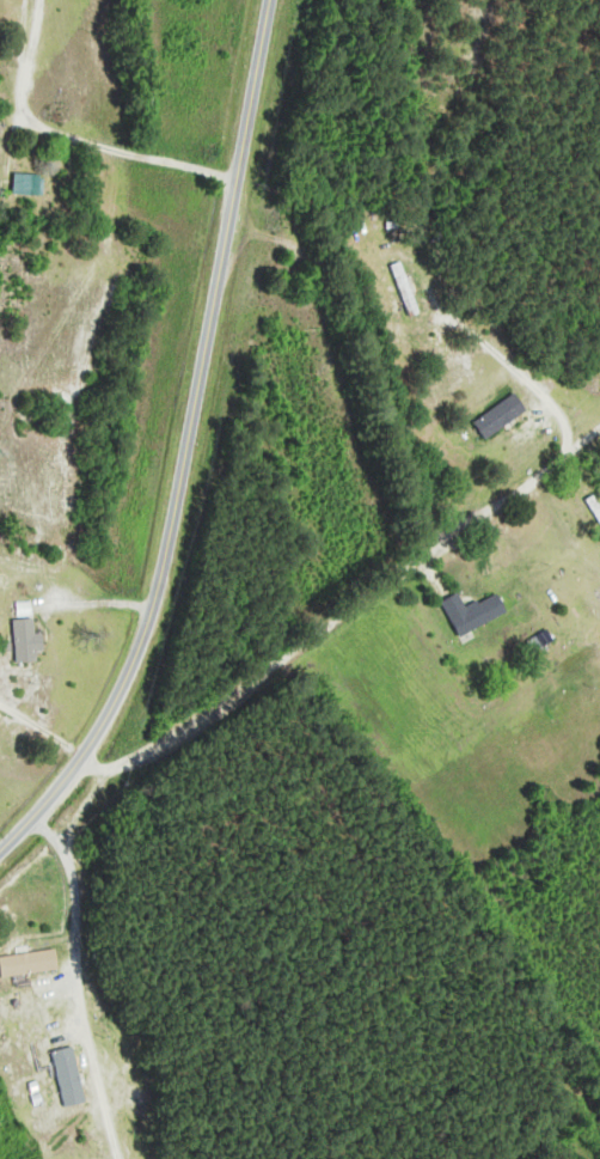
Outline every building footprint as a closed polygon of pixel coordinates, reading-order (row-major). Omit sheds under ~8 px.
[(45,175),(14,175),(14,196),(44,197),(45,175)] [(418,315),(402,263),(391,266),(407,318),(418,315)] [(474,421),(486,440),(528,414),(516,395),(474,421)] [(459,638),(508,614),(498,594),(466,609),(459,594),(442,602),(459,638)] [(41,634),(35,634),(35,619),(14,620),(17,664),(43,662),(41,634)] [(58,970),(56,949),(0,957),(0,971),(1,978),(58,970)] [(64,1107),(85,1102),(74,1047),(52,1052),(64,1107)]
